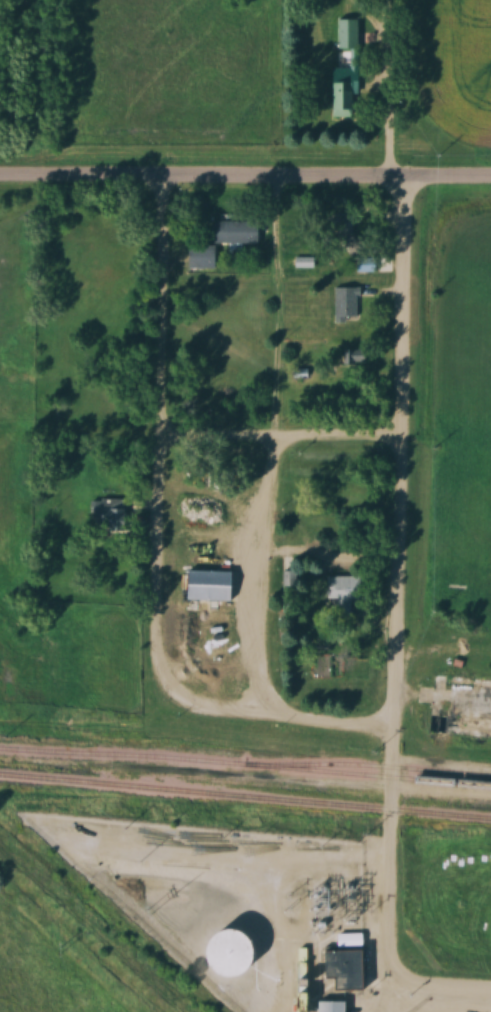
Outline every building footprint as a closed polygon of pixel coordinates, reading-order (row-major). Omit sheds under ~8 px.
[(361,19),(341,19),(341,49),(361,49),(361,19)] [(336,119),(358,119),(358,74),(336,73),(336,119)] [(214,243),(261,243),(261,221),(214,221),(214,243)] [(346,250),(356,247),(353,231),(343,233),(346,250)] [(218,244),(192,244),(192,268),(218,268),(218,244)] [(336,288),(336,321),(360,321),(360,288),(336,288)] [(367,351),(346,351),(346,363),(367,364),(367,351)] [(127,499),(90,499),(91,531),(127,530),(127,499)] [(232,631),(233,571),(191,571),(191,613),(175,613),(175,631),(232,631)] [(283,588),(295,588),(295,572),(283,572),(283,588)] [(352,600),(360,600),(360,576),(327,576),(327,600),(338,600),(338,612),(352,612),(352,600)] [(435,677),(431,737),(490,741),(490,681),(435,677)] [(369,950),(330,950),(330,978),(342,978),(342,989),(369,989),(369,950)] [(357,1000),(322,1000),(322,1011),(357,1011),(357,1000)]
